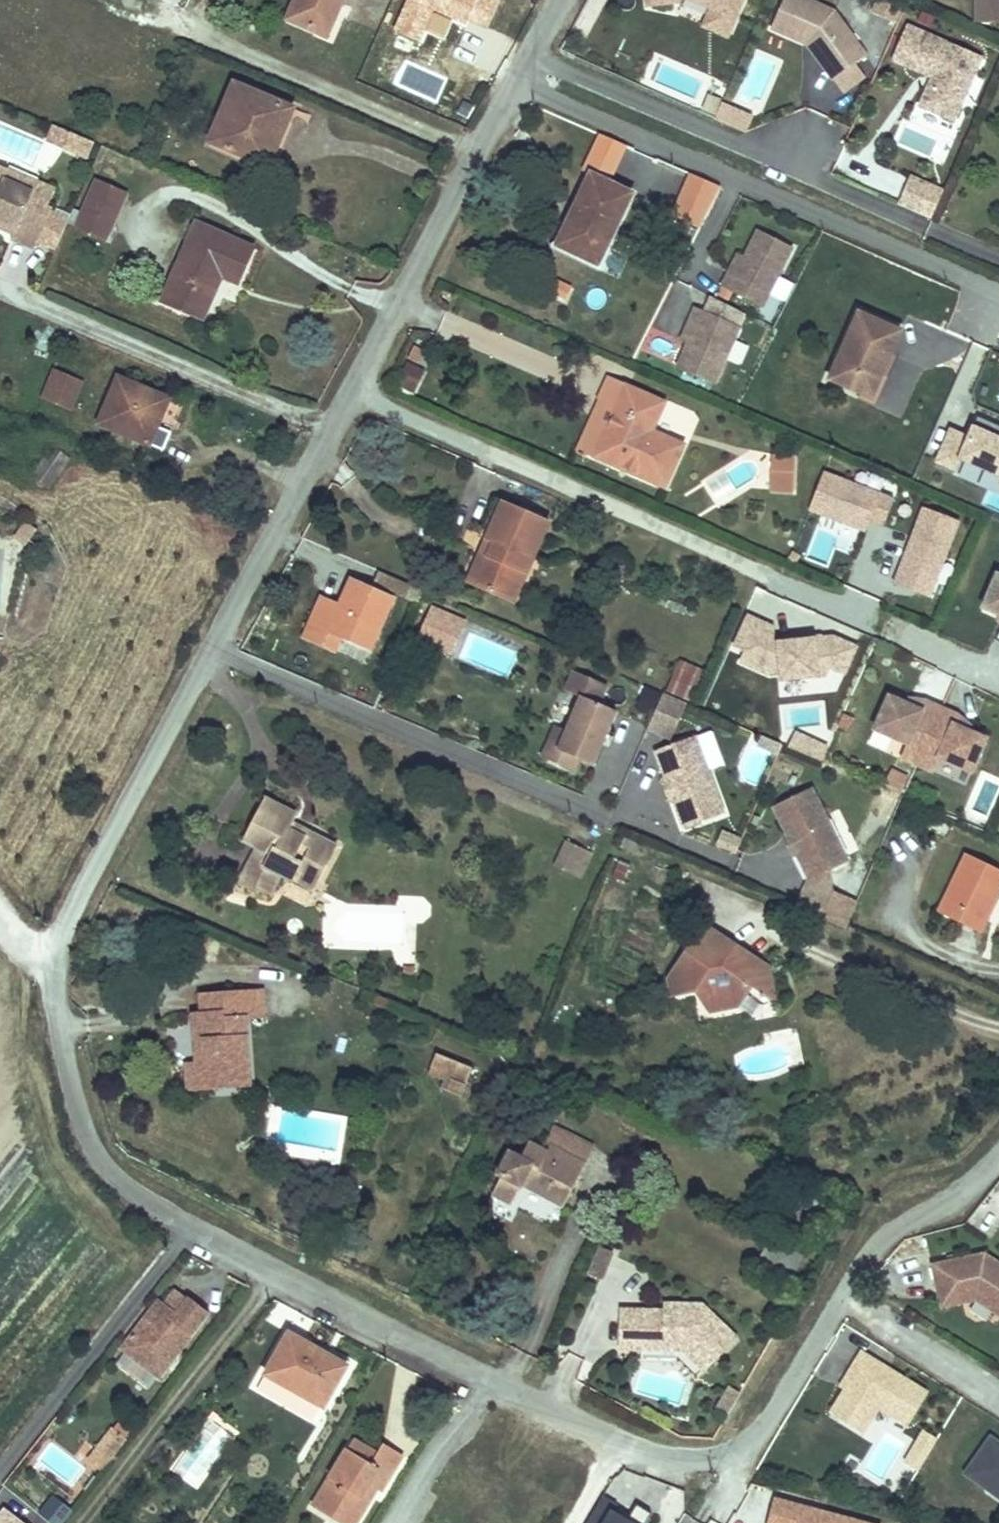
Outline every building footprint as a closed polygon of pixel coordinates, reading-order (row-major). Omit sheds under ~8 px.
[(290,18),(329,36),(345,0),(297,0),(290,18)] [(395,31),(423,43),(429,31),(445,37),(453,19),(466,25),(469,20),(489,29),(501,0),(408,0),(395,31)] [(711,3),(701,23),(731,37),(748,0),(704,0),(711,3)] [(833,14),(802,0),(784,0),(770,30),(803,45),(806,38),(806,39),(811,41),(827,63),(821,67),(832,82),(853,67),(865,58),(833,14)] [(883,0),(878,0),(871,15),(894,25),(902,8),(883,0)] [(977,18),(998,20),(998,0),(978,0),(977,18)] [(952,124),(980,62),(906,28),(891,62),(931,80),(938,83),(935,90),(928,87),(919,109),(952,124)] [(827,63),(811,41),(806,39),(806,38),(803,45),(807,47),(821,67),(827,63)] [(842,93),(862,79),(853,67),(834,82),(842,93)] [(935,90),(938,83),(931,80),(928,87),(935,90)] [(235,82),(210,141),(268,166),(293,107),(235,82)] [(476,109),(464,103),(458,115),(469,121),(476,109)] [(727,108),(716,104),(710,118),(720,122),(727,108)] [(749,117),(727,108),(720,122),(742,132),(749,117)] [(64,150),(71,135),(56,128),(49,144),(64,150)] [(81,157),(88,142),(71,135),(64,150),(81,157)] [(891,190),(896,172),(871,166),(867,184),(891,190)] [(55,195),(37,187),(32,197),(4,184),(9,174),(0,170),(0,224),(17,232),(14,239),(12,244),(34,254),(38,246),(55,254),(67,228),(68,226),(50,218),(51,215),(47,213),(55,195)] [(697,240),(719,182),(689,171),(667,228),(697,240)] [(32,197),(37,187),(9,174),(4,184),(32,197)] [(593,177),(559,246),(599,264),(632,193),(593,177)] [(947,192),(912,178),(900,205),(936,220),(947,192)] [(105,246),(126,198),(97,185),(82,218),(73,214),(68,226),(67,228),(76,232),(76,233),(105,246)] [(197,223),(165,298),(203,315),(221,273),(237,280),(252,246),(197,223)] [(0,224),(0,233),(14,239),(17,232),(0,224)] [(765,306),(795,248),(762,230),(747,256),(738,274),(732,271),(724,284),(765,306)] [(738,274),(747,256),(741,253),(732,271),(738,274)] [(782,274),(774,292),(788,299),(796,281),(782,274)] [(572,288),(559,282),(554,294),(567,300),(572,288)] [(738,329),(744,316),(711,302),(704,317),(738,329)] [(704,317),(695,313),(688,328),(695,330),(687,349),(676,373),(716,388),(726,362),(735,342),(740,329),(738,329),(704,317)] [(859,313),(828,382),(857,396),(866,399),(876,377),(883,381),(903,333),(859,313)] [(695,330),(688,328),(680,346),(687,349),(695,330)] [(748,348),(735,342),(726,362),(740,368),(748,348)] [(394,383),(414,393),(427,369),(407,359),(394,383)] [(80,382),(54,371),(41,401),(67,412),(80,382)] [(606,378),(573,450),(591,458),(626,386),(606,378)] [(100,427),(166,454),(188,402),(149,385),(146,390),(120,380),(100,427)] [(626,386),(591,458),(659,490),(677,449),(649,435),(662,404),(626,386)] [(973,424),(968,435),(950,427),(936,461),(955,470),(959,459),(998,476),(998,425),(979,417),(975,425),(973,424)] [(30,480),(54,450),(42,440),(18,471),(30,480)] [(54,450),(30,480),(51,494),(72,462),(54,450)] [(792,474),(793,460),(769,459),(768,474),(792,474)] [(894,498),(824,470),(812,499),(809,507),(867,530),(870,523),(882,527),(894,498)] [(791,493),(792,474),(768,474),(768,492),(791,493)] [(706,482),(688,495),(701,514),(719,502),(706,482)] [(500,508),(486,536),(495,540),(508,510),(500,508)] [(930,597),(957,520),(922,508),(895,585),(930,597)] [(491,547),(474,586),(528,609),(547,568),(539,564),(553,531),(508,510),(495,540),(486,536),(479,531),(476,539),(484,543),(491,547)] [(31,532),(25,527),(14,541),(20,546),(31,532)] [(484,543),(466,583),(474,586),(491,547),(484,543)] [(995,578),(981,612),(997,619),(998,619),(998,580),(995,578)] [(340,607),(324,601),(307,644),(337,657),(343,645),(372,657),(393,601),(351,584),(340,607)] [(776,640),(774,641),(773,640),(773,624),(747,613),(741,625),(732,644),(744,650),(737,664),(769,678),(780,677),(781,682),(829,676),(828,672),(828,667),(829,667),(844,674),(857,646),(834,635),(776,640)] [(427,619),(420,637),(439,645),(446,627),(427,619)] [(707,672),(682,660),(667,690),(692,702),(707,672)] [(605,689),(572,675),(563,694),(579,701),(565,735),(557,754),(576,763),(591,769),(615,715),(597,707),(605,689)] [(648,729),(664,736),(673,715),(679,717),(684,705),(681,704),(662,695),(648,729)] [(904,708),(887,702),(873,736),(906,750),(901,763),(917,770),(940,713),(924,706),(920,715),(904,708)] [(924,706),(906,704),(904,708),(920,715),(924,706)] [(956,719),(940,713),(917,770),(933,777),(939,763),(972,776),(986,742),(969,735),(953,728),(956,719)] [(854,718),(845,714),(837,728),(846,733),(854,718)] [(673,715),(664,736),(670,738),(679,717),(673,715)] [(971,730),(956,719),(953,728),(969,735),(971,730)] [(576,763),(557,754),(565,735),(553,730),(540,761),(571,774),(576,763)] [(826,745),(796,731),(789,748),(819,761),(826,745)] [(782,744),(761,735),(757,743),(778,753),(782,744)] [(694,741),(654,755),(664,783),(666,788),(670,787),(674,797),(670,798),(671,803),(682,833),(722,818),(694,741)] [(907,777),(890,769),(884,782),(901,790),(907,777)] [(674,797),(670,787),(666,788),(664,783),(659,785),(666,805),(671,803),(670,798),(674,797)] [(845,867),(810,793),(772,811),(785,839),(787,844),(792,842),(796,852),(792,853),(794,858),(807,885),(845,867)] [(248,863),(233,888),(257,901),(270,880),(283,886),(287,878),(310,891),(321,873),(314,869),(325,849),(301,835),(295,843),(281,836),(287,826),(291,820),(263,804),(241,842),(254,851),(266,858),(259,869),(248,863)] [(301,835),(287,826),(281,836),(295,843),(301,835)] [(745,838),(726,829),(716,849),(735,858),(745,838)] [(796,852),(792,842),(787,844),(785,839),(781,841),(790,860),(794,858),(792,853),(796,852)] [(325,849),(314,869),(321,873),(332,854),(325,849)] [(266,858),(254,851),(248,863),(259,869),(266,858)] [(998,870),(955,851),(927,911),(970,931),(978,915),(972,912),(983,892),(988,894),(998,870)] [(584,861),(563,852),(553,874),(574,883),(584,861)] [(584,861),(574,883),(580,886),(590,864),(584,861)] [(310,891),(287,878),(283,886),(305,900),(310,891)] [(826,926),(837,898),(807,885),(796,913),(826,926)] [(844,933),(856,906),(837,898),(826,926),(841,932),(844,933)] [(736,978),(738,946),(707,924),(672,970),(667,986),(697,982),(700,989),(690,1005),(693,1015),(722,1009),(744,995),(756,1002),(776,996),(768,968),(736,978)] [(768,968),(738,946),(736,978),(768,968)] [(404,982),(403,974),(395,973),(395,982),(404,982)] [(278,1018),(272,987),(253,990),(259,1020),(278,1018)] [(259,1020),(253,990),(207,996),(212,1041),(205,1043),(208,1067),(216,1066),(218,1083),(238,1082),(240,1089),(268,1085),(259,1020)] [(436,1092),(456,1101),(469,1073),(435,1058),(427,1080),(440,1085),(436,1092)] [(594,1149),(559,1135),(549,1155),(585,1170),(594,1149)] [(585,1170),(549,1155),(528,1146),(523,1161),(507,1155),(498,1176),(501,1182),(494,1198),(513,1205),(521,1187),(570,1208),(585,1170)] [(603,1288),(614,1260),(599,1254),(588,1282),(603,1288)] [(977,1263),(970,1264),(969,1257),(930,1266),(937,1299),(957,1294),(959,1304),(974,1301),(998,1318),(998,1265),(983,1255),(977,1263)] [(983,1255),(969,1257),(970,1264),(977,1263),(983,1255)] [(170,1315),(181,1300),(169,1292),(158,1306),(170,1315)] [(957,1294),(937,1299),(939,1308),(959,1304),(957,1294)] [(152,1302),(115,1351),(153,1380),(202,1314),(182,1298),(181,1300),(170,1315),(158,1306),(152,1302)] [(738,1346),(703,1312),(679,1311),(679,1319),(664,1319),(621,1318),(620,1356),(643,1357),(644,1340),(664,1340),(664,1357),(684,1358),(706,1379),(738,1346)] [(664,1311),(664,1319),(679,1319),(679,1311),(664,1311)] [(346,1372),(286,1333),(264,1368),(269,1371),(295,1387),(292,1393),(321,1409),(323,1411),(346,1372)] [(664,1357),(664,1340),(644,1340),(643,1357),(664,1357)] [(906,1433),(926,1400),(860,1360),(846,1383),(850,1386),(843,1396),(829,1420),(863,1441),(878,1416),(906,1433)] [(313,1424),(321,1409),(292,1393),(295,1387),(269,1371),(256,1394),(313,1424)] [(843,1396),(850,1386),(846,1383),(839,1394),(843,1396)] [(468,1389),(461,1386),(458,1393),(465,1396),(468,1389)] [(741,1393),(728,1386),(717,1406),(730,1413),(741,1393)] [(102,1465),(121,1441),(107,1430),(89,1455),(89,1456),(102,1465)] [(925,1463),(936,1446),(924,1438),(913,1456),(925,1463)] [(989,1445),(973,1467),(994,1481),(994,1485),(986,1496),(998,1505),(998,1452),(989,1445)] [(314,1513),(333,1522),(358,1522),(375,1493),(380,1496),(403,1457),(383,1447),(371,1467),(352,1454),(314,1513)] [(102,1465),(89,1456),(83,1463),(97,1473),(102,1465)] [(917,1478),(925,1463),(913,1456),(904,1470),(917,1478)] [(994,1485),(994,1481),(973,1467),(964,1481),(986,1496),(994,1485)] [(53,1495),(39,1514),(52,1522),(63,1522),(72,1509),(53,1495)] [(613,1511),(617,1504),(603,1496),(586,1522),(633,1522),(613,1511)] [(774,1497),(767,1522),(873,1522),(774,1497)] [(5,1508),(0,1514),(0,1522),(9,1522),(15,1516),(5,1508)]
